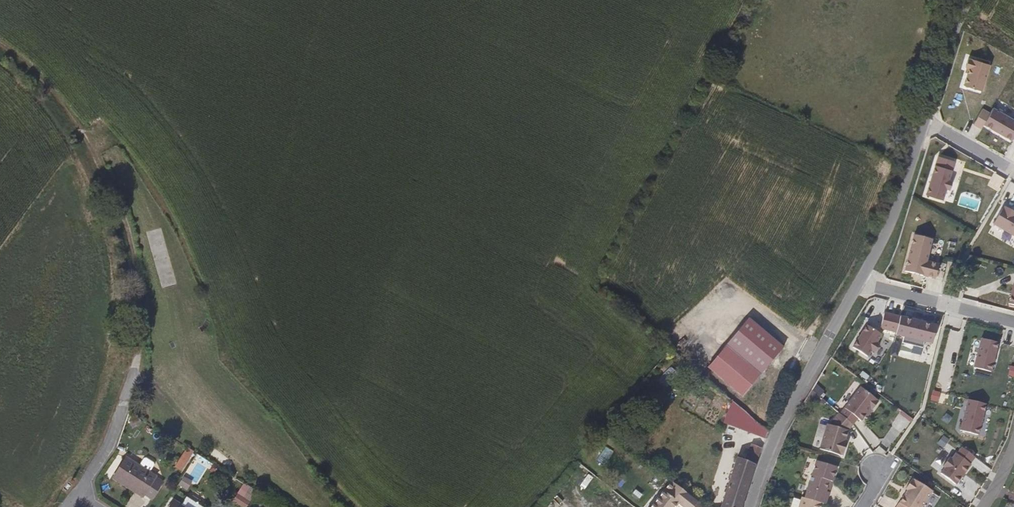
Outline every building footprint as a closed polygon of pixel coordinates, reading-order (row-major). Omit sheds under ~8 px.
[(934,240),(914,235),(904,273),(936,281),(941,264),(929,262),(934,240)] [(878,343),(883,335),(866,324),(851,347),(868,358),(873,351),(875,353),(880,344),(878,343)] [(992,373),(999,344),(981,339),(973,368),(992,373)] [(742,397),(761,375),(726,345),(706,367),(742,397)] [(873,409),(879,401),(877,400),(878,399),(874,396),(862,386),(848,404),(841,413),(846,417),(854,424),(858,417),(862,420),(871,407),(873,409)] [(979,436),(986,405),(968,401),(960,431),(979,436)] [(849,429),(854,424),(846,417),(841,413),(840,412),(835,418),(830,424),(828,423),(826,431),(821,448),(828,450),(841,454),(842,453),(844,454),(848,440),(846,439),(849,429)] [(756,464),(762,448),(752,444),(752,445),(750,449),(749,454),(747,458),(747,459),(746,462),(742,460),(739,460),(738,459),(738,460),(737,464),(732,478),(728,490),(724,500),(722,506),(741,506),(742,503),(745,494),(749,486),(756,464)] [(971,465),(976,458),(961,447),(956,453),(954,452),(939,472),(956,486),(972,466),(971,465)] [(186,449),(174,467),(181,472),(193,454),(186,449)] [(827,490),(829,483),(830,480),(833,481),(836,472),(837,466),(824,462),(817,460),(816,463),(813,472),(811,480),(808,490),(806,497),(808,498),(822,502),(826,504),(827,500),(830,492),(827,490)] [(150,477),(155,469),(145,462),(141,472),(150,477)] [(150,493),(157,481),(150,477),(141,472),(134,468),(127,463),(122,472),(118,482),(139,495),(137,498),(145,503),(150,493)] [(986,482),(984,480),(981,478),(976,475),(975,476),(973,479),(971,482),(967,489),(962,496),(957,504),(961,506),(969,506),(974,501),(982,487),(986,482)] [(187,490),(192,482),(184,477),(179,485),(187,490)] [(934,490),(916,479),(915,480),(913,478),(907,488),(910,490),(907,495),(906,494),(899,504),(897,506),(923,506),(928,499),(934,490)] [(158,497),(164,486),(157,481),(150,493),(158,497)] [(139,495),(118,482),(115,485),(137,498),(139,495)] [(250,496),(238,492),(235,504),(247,506),(250,496)] [(822,502),(808,498),(806,497),(803,497),(800,506),(821,506),(822,502)]
